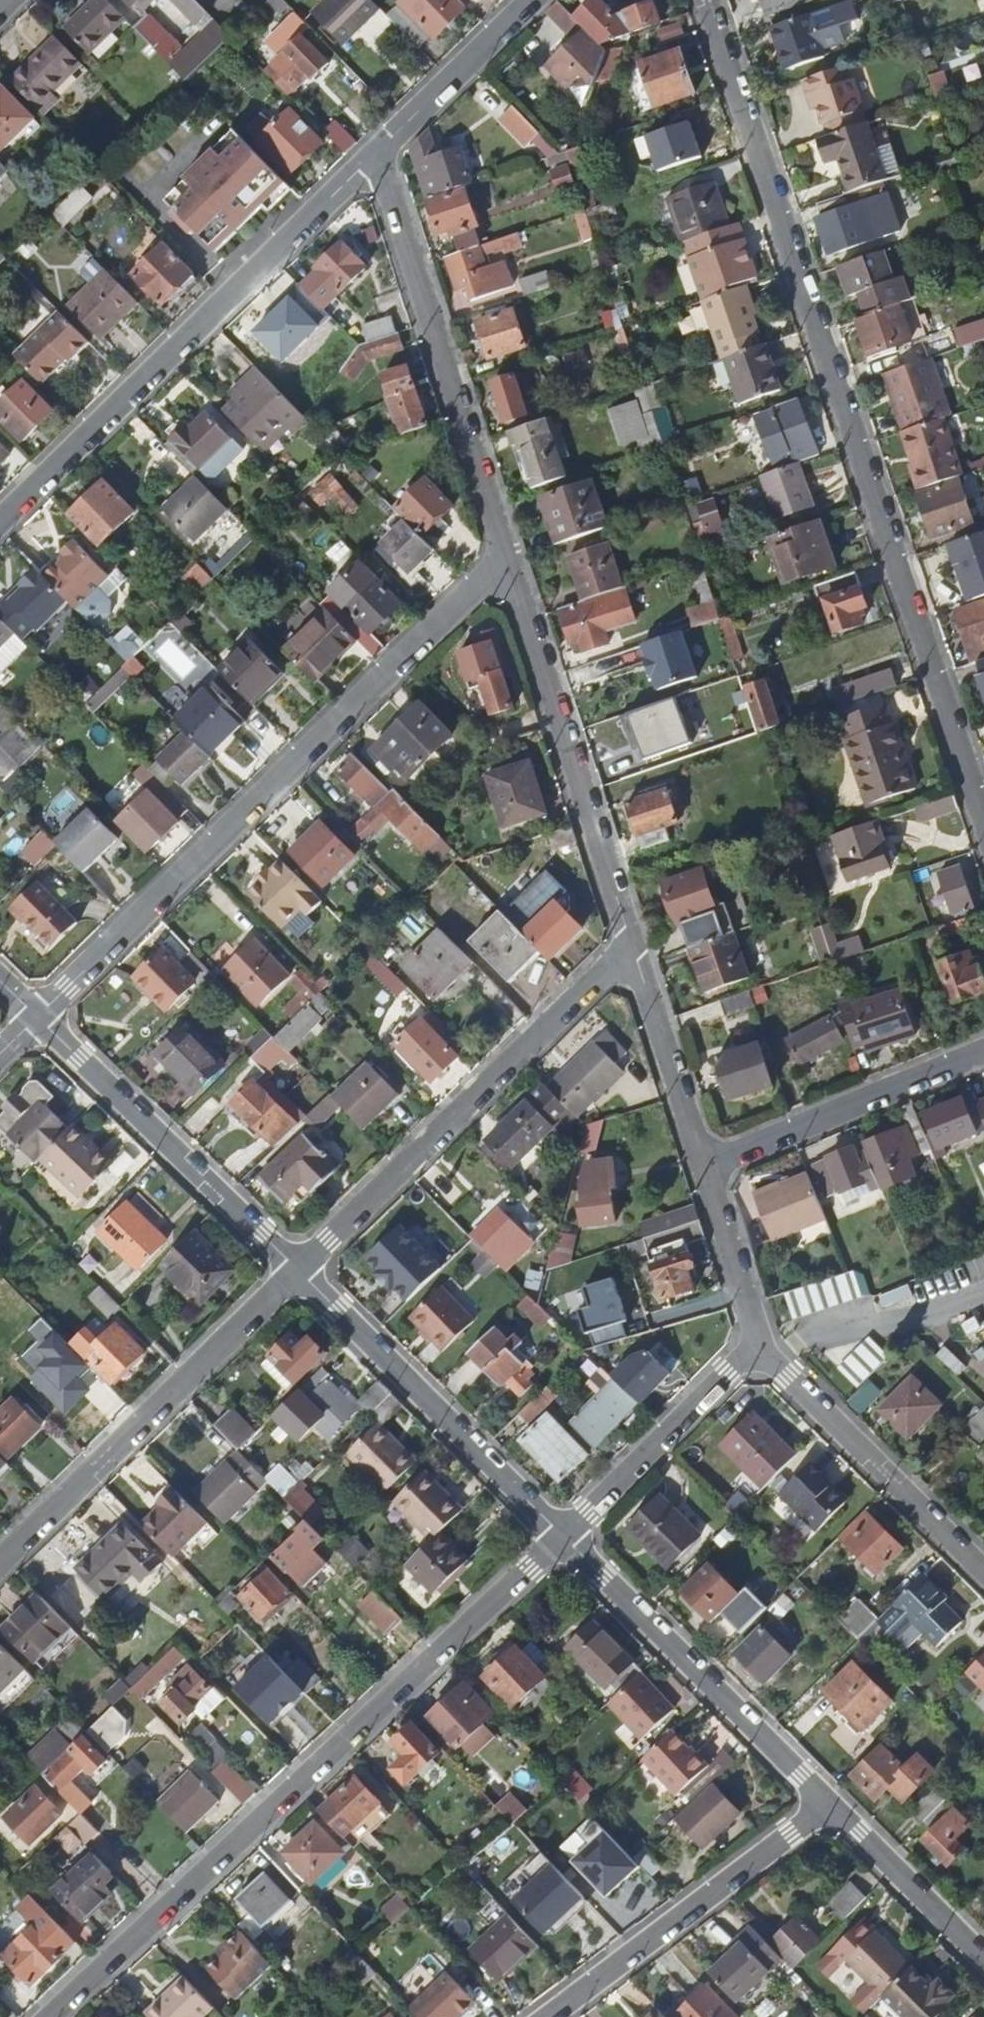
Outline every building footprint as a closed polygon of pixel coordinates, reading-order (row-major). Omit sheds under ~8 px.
[(66,31),(90,55),(126,20),(107,0),(98,0),(66,31)] [(198,27),(210,15),(195,0),(172,0),(198,27)] [(256,17),(266,29),(289,6),(283,0),(273,0),(256,17)] [(344,48),(382,13),(370,0),(331,0),(314,16),(344,48)] [(419,51),(431,39),(434,42),(467,11),(456,0),(406,0),(387,18),(419,51)] [(605,44),(632,32),(624,7),(611,12),(599,0),(596,0),(578,18),(605,44)] [(632,32),(662,23),(654,0),(645,0),(624,7),(632,32)] [(815,0),(764,0),(769,15),(815,0)] [(786,70),(825,57),(822,50),(846,42),(841,25),(859,18),(853,0),(771,28),(786,70)] [(887,8),(903,2),(902,0),(884,0),(887,8)] [(578,39),(551,67),(571,86),(584,74),(597,87),(605,65),(610,52),(603,45),(577,19),(561,3),(560,2),(549,13),(573,37),(575,36),(578,39)] [(133,27),(158,53),(170,41),(143,14),(131,25),(133,27)] [(288,22),(303,38),(312,30),(297,14),(288,22)] [(126,20),(90,55),(97,62),(133,27),(131,25),(126,20)] [(289,52),(267,74),(290,99),(311,78),(314,81),(329,65),(303,38),(288,22),(274,36),(289,52)] [(218,23),(172,68),(188,83),(201,70),(209,62),(233,39),(218,23)] [(57,37),(11,83),(35,108),(52,91),(81,62),(57,37)] [(695,95),(680,51),(641,65),(656,109),(695,95)] [(81,62),(52,91),(59,98),(88,69),(81,62)] [(209,62),(201,70),(209,80),(218,72),(209,62)] [(813,94),(824,124),(865,111),(854,78),(850,80),(845,66),(804,80),(808,95),(813,94)] [(6,93),(0,92),(0,148),(5,153),(36,124),(6,93)] [(515,103),(499,118),(526,146),(542,132),(515,103)] [(682,136),(684,145),(657,154),(664,174),(718,155),(703,113),(709,111),(707,105),(658,121),(660,127),(682,119),(687,135),(682,136)] [(291,111),(258,144),(291,177),(324,144),(291,111)] [(325,134),(346,157),(359,145),(337,122),(325,134)] [(840,160),(846,176),(851,192),(861,189),(901,175),(887,135),(873,140),(868,123),(816,140),(825,165),(840,160)] [(436,156),(428,131),(410,148),(428,200),(468,186),(472,185),(460,148),(436,156)] [(234,132),(185,179),(187,180),(193,186),(222,158),(225,160),(244,142),(234,132)] [(165,202),(217,255),(238,235),(233,228),(242,219),(247,219),(249,209),(241,202),(251,192),(258,200),(281,180),(244,142),(225,160),(222,158),(193,186),(187,180),(165,202)] [(11,173),(0,161),(0,183),(11,173)] [(575,185),(569,166),(552,172),(558,191),(575,185)] [(837,178),(843,195),(851,192),(846,176),(837,178)] [(241,202),(249,209),(247,219),(242,219),(233,228),(238,235),(288,187),(281,180),(258,200),(251,192),(241,202)] [(668,199),(683,243),(731,227),(715,183),(668,199)] [(83,186),(53,215),(64,226),(95,197),(83,186)] [(817,204),(835,253),(891,235),(877,196),(865,200),(861,189),(851,192),(843,195),(817,204)] [(428,204),(439,236),(453,231),(461,255),(489,245),(487,240),(477,243),(473,230),(478,229),(465,192),(428,204)] [(581,195),(586,212),(597,208),(592,192),(581,195)] [(683,243),(704,302),(714,299),(729,293),(727,287),(757,277),(739,224),(731,227),(683,243)] [(447,259),(459,293),(467,289),(472,304),(514,290),(505,266),(488,272),(483,260),(522,246),(519,235),(489,245),(461,255),(447,259)] [(319,272),(303,288),(318,303),(324,309),(325,310),(369,267),(345,243),(317,270),(319,272)] [(164,249),(132,279),(161,310),(193,280),(164,249)] [(837,268),(848,299),(857,295),(865,317),(900,305),(910,302),(902,280),(893,283),(882,253),(837,268)] [(107,273),(71,309),(102,342),(116,328),(114,326),(136,304),(107,273)] [(294,284),(262,317),(283,338),(314,309),(318,314),(324,309),(318,303),(315,306),(294,284)] [(714,299),(734,357),(768,345),(770,344),(756,304),(762,301),(756,284),(729,293),(714,299)] [(858,319),(870,355),(912,341),(900,305),(865,317),(858,319)] [(56,311),(11,354),(42,386),(66,363),(69,365),(90,346),(56,311)] [(477,323),(489,360),(525,348),(513,312),(477,323)] [(363,328),(368,344),(398,334),(393,318),(363,328)] [(957,350),(976,343),(983,341),(983,323),(952,334),(957,350)] [(360,346),(341,372),(340,373),(354,384),(369,363),(403,352),(398,334),(368,344),(360,346)] [(355,341),(336,366),(341,372),(360,346),(355,341)] [(965,375),(970,374),(974,386),(983,382),(983,365),(976,343),(957,350),(965,375)] [(729,358),(738,383),(734,385),(741,407),(783,392),(768,345),(734,357),(729,358)] [(633,354),(637,367),(646,364),(641,351),(633,354)] [(901,399),(892,402),(903,434),(943,420),(951,417),(931,359),(891,373),(901,399)] [(383,377),(404,436),(429,428),(410,376),(415,374),(413,367),(383,377)] [(237,402),(226,413),(256,443),(260,448),(280,429),(290,429),(294,434),(309,421),(307,419),(294,406),(257,368),(242,383),(252,393),(239,404),(237,402)] [(493,383),(506,424),(526,417),(520,395),(530,392),(524,373),(493,383)] [(882,375),(892,402),(901,399),(891,373),(882,375)] [(242,383),(231,395),(237,402),(239,404),(252,393),(242,383)] [(0,409),(0,420),(24,444),(54,415),(23,385),(0,409)] [(294,406),(307,419),(325,395),(316,385),(294,406)] [(759,418),(779,472),(799,465),(821,457),(810,426),(804,427),(799,414),(805,412),(800,399),(774,408),(776,413),(759,418)] [(610,412),(621,446),(647,438),(651,450),(663,445),(662,443),(653,415),(641,419),(636,404),(610,412)] [(653,415),(662,443),(675,438),(666,411),(653,415)] [(799,414),(804,427),(810,426),(805,412),(799,414)] [(232,440),(207,414),(189,432),(185,427),(165,446),(195,476),(198,479),(207,488),(243,452),(232,440)] [(519,446),(533,489),(572,476),(552,419),(508,433),(513,448),(519,446)] [(903,434),(922,489),(957,477),(961,475),(943,420),(903,434)] [(280,429),(260,448),(265,455),(290,429),(280,429)] [(328,440),(342,455),(343,455),(351,447),(337,432),(328,440)] [(647,451),(654,473),(671,467),(663,445),(651,450),(647,451)] [(8,459),(0,450),(0,467),(8,459)] [(335,462),(299,496),(305,502),(311,497),(322,508),(333,499),(350,517),(360,509),(331,478),(342,469),(335,462)] [(761,478),(776,521),(813,508),(799,465),(779,472),(761,478)] [(957,477),(959,483),(960,486),(983,478),(983,468),(961,475),(957,477)] [(194,544),(229,511),(207,488),(198,479),(163,513),(194,544)] [(396,508),(423,536),(453,508),(427,480),(396,508)] [(105,483),(69,518),(99,548),(135,514),(105,483)] [(544,500),(559,546),(608,530),(593,483),(544,500)] [(919,496),(933,538),(974,525),(960,486),(959,483),(919,496)] [(694,507),(703,541),(727,534),(719,506),(710,509),(708,503),(694,507)] [(204,536),(212,545),(236,522),(228,514),(204,536)] [(408,523),(383,547),(410,575),(435,550),(408,523)] [(771,539),(787,585),(831,570),(816,524),(771,539)] [(950,545),(957,566),(969,602),(976,599),(983,597),(983,533),(950,545)] [(58,564),(43,579),(67,604),(96,634),(112,619),(114,606),(101,592),(112,581),(76,544),(65,555),(65,556),(69,561),(62,568),(58,564)] [(570,558),(585,602),(623,590),(609,546),(570,558)] [(65,556),(58,564),(62,568),(69,561),(65,556)] [(321,605),(326,611),(356,641),(374,660),(383,651),(369,636),(399,607),(373,579),(376,576),(362,562),(330,593),(331,595),(321,605)] [(691,567),(704,608),(716,604),(702,563),(691,567)] [(198,565),(182,580),(197,596),(213,580),(198,565)] [(43,579),(36,571),(20,587),(24,590),(10,604),(7,600),(0,606),(0,617),(26,644),(67,604),(43,579)] [(827,602),(838,634),(864,626),(859,612),(869,609),(857,574),(817,588),(821,605),(827,602)] [(20,587),(7,600),(10,604),(24,590),(20,587)] [(560,610),(572,644),(581,641),(584,652),(610,644),(606,631),(636,622),(625,589),(623,590),(585,602),(560,610)] [(973,665),(979,663),(983,662),(983,602),(956,612),(973,665)] [(690,613),(695,630),(721,621),(716,604),(704,608),(690,613)] [(326,611),(283,653),(313,683),(356,641),(326,611)] [(736,630),(731,618),(721,621),(726,634),(736,630)] [(14,634),(0,619),(0,649),(14,634)] [(726,634),(735,663),(745,660),(736,630),(726,634)] [(507,672),(493,631),(474,638),(478,649),(458,655),(470,691),(483,687),(493,716),(514,708),(502,673),(507,672)] [(684,633),(645,646),(659,692),(699,680),(684,633)] [(0,649),(0,678),(29,648),(14,634),(0,649)] [(572,644),(575,655),(584,652),(581,641),(572,644)] [(249,642),(219,672),(250,704),(280,675),(249,642)] [(125,647),(115,655),(125,665),(134,656),(125,647)] [(893,670),(899,688),(917,682),(911,664),(893,670)] [(741,679),(742,684),(748,683),(749,686),(772,677),(769,669),(741,679)] [(835,690),(841,708),(899,688),(893,670),(835,690)] [(750,690),(764,734),(781,728),(767,684),(750,690)] [(215,690),(179,726),(187,733),(211,757),(247,722),(215,690)] [(42,745),(0,703),(0,787),(42,745)] [(918,789),(895,724),(892,725),(886,705),(843,720),(850,740),(847,741),(869,806),(918,789)] [(422,706),(374,753),(394,772),(397,769),(409,781),(453,738),(422,706)] [(662,754),(648,712),(606,725),(621,768),(662,754)] [(187,733),(159,761),(183,785),(211,757),(187,733)] [(368,800),(377,810),(393,794),(356,755),(339,771),(360,792),(356,796),(364,804),(368,800)] [(548,816),(532,762),(488,776),(504,829),(548,816)] [(160,781),(118,823),(148,853),(177,825),(171,818),(183,806),(160,781)] [(628,802),(642,850),(669,842),(664,826),(678,822),(668,790),(656,793),(655,788),(643,792),(644,797),(628,802)] [(391,818),(414,842),(418,838),(441,861),(453,850),(439,836),(396,791),(393,794),(377,810),(355,830),(361,836),(371,826),(377,832),(391,818)] [(917,808),(920,822),(960,808),(956,795),(917,808)] [(91,807),(56,842),(60,846),(89,875),(125,840),(91,807)] [(356,858),(322,822),(291,853),(325,888),(356,858)] [(884,838),(878,822),(835,836),(851,882),(891,868),(881,839),(884,838)] [(533,839),(537,853),(553,848),(554,852),(578,844),(573,826),(533,839)] [(27,855),(39,867),(60,846),(56,842),(48,834),(27,855)] [(284,861),(251,893),(285,928),(303,909),(310,917),(325,903),(284,861)] [(974,907),(960,866),(940,873),(953,913),(974,907)] [(664,882),(678,924),(681,923),(690,949),(691,948),(734,933),(752,927),(742,899),(716,908),(712,897),(704,875),(710,873),(708,867),(664,882)] [(503,915),(541,953),(550,962),(582,929),(566,913),(571,909),(570,898),(566,894),(568,892),(546,871),(503,915)] [(704,875),(712,897),(718,895),(710,873),(704,875)] [(80,922),(40,882),(14,908),(43,936),(39,939),(51,951),(80,922)] [(500,912),(469,942),(510,984),(541,953),(503,915),(500,912)] [(949,924),(952,933),(970,928),(966,918),(949,924)] [(949,924),(935,928),(938,938),(952,933),(949,924)] [(812,931),(824,966),(827,965),(828,965),(834,963),(831,951),(823,927),(812,931)] [(403,966),(436,1001),(474,964),(441,930),(403,966)] [(691,948),(707,995),(750,980),(734,933),(691,948)] [(290,975),(256,940),(226,970),(259,1004),(290,975)] [(831,951),(834,963),(865,952),(861,941),(831,951)] [(138,980),(170,1012),(199,984),(206,991),(218,979),(191,951),(179,963),(167,951),(138,980)] [(954,1003),(983,992),(983,975),(980,966),(976,967),(971,952),(939,964),(954,1003)] [(292,981),(303,993),(286,1010),(294,1020),(309,1004),(315,999),(322,992),(325,989),(304,968),(292,981)] [(315,999),(327,1011),(334,1004),(322,992),(315,999)] [(720,1002),(724,1018),(756,1008),(751,992),(720,1002)] [(866,1047),(912,1033),(900,992),(843,1009),(854,1047),(865,1044),(866,1047)] [(294,1020),(276,1038),(289,1051),(291,1053),(325,1020),(309,1004),(294,1020)] [(458,1058),(421,1019),(395,1044),(432,1083),(458,1058)] [(802,1064),(845,1050),(836,1023),(793,1037),(802,1064)] [(188,1027),(162,1053),(175,1066),(200,1091),(226,1065),(188,1027)] [(604,1032),(548,1086),(577,1115),(622,1071),(612,1061),(622,1050),(604,1032)] [(251,1056),(266,1073),(271,1069),(289,1051),(276,1038),(273,1035),(251,1056)] [(772,1087),(759,1044),(716,1057),(730,1100),(772,1087)] [(368,1063),(333,1097),(342,1106),(364,1129),(398,1095),(368,1063)] [(257,1082),(229,1108),(241,1119),(246,1124),(251,1119),(278,1147),(299,1126),(307,1119),(269,1078),(275,1073),(271,1069),(266,1073),(257,1082)] [(0,1120),(0,1131),(37,1165),(41,1161),(69,1131),(45,1107),(56,1097),(40,1081),(31,1081),(25,1088),(25,1093),(17,1101),(21,1106),(12,1115),(9,1110),(0,1120)] [(546,1084),(488,1140),(514,1167),(553,1129),(550,1126),(560,1117),(570,1128),(580,1118),(577,1115),(548,1086),(546,1084)] [(934,1129),(938,1140),(940,1139),(943,1147),(983,1132),(983,1116),(979,1105),(975,1093),(927,1111),(934,1129)] [(331,1095),(308,1117),(320,1128),(342,1106),(333,1097),(331,1095)] [(17,1101),(9,1110),(12,1115),(21,1106),(17,1101)] [(900,1108),(910,1135),(915,1132),(923,1153),(933,1149),(926,1132),(915,1102),(900,1108)] [(588,1126),(582,1151),(594,1154),(602,1121),(588,1125),(588,1126)] [(69,1131),(41,1161),(67,1186),(70,1182),(84,1196),(113,1166),(72,1128),(69,1131)] [(926,1132),(933,1149),(937,1158),(946,1155),(943,1147),(940,1139),(938,1140),(934,1129),(926,1132)] [(846,1130),(806,1150),(812,1162),(852,1142),(846,1130)] [(878,1178),(883,1190),(904,1181),(898,1166),(911,1161),(899,1130),(865,1143),(868,1151),(878,1178)] [(305,1136),(263,1178),(287,1203),(307,1184),(316,1193),(339,1170),(305,1136)] [(854,1147),(812,1164),(825,1194),(840,1188),(843,1193),(868,1182),(878,1178),(868,1151),(857,1155),(854,1147)] [(588,1162),(584,1180),(588,1203),(584,1203),(588,1226),(619,1221),(614,1187),(619,1186),(615,1158),(588,1162)] [(753,1194),(773,1241),(825,1219),(805,1174),(779,1185),(778,1184),(753,1194)] [(167,1243),(127,1204),(99,1233),(138,1272),(167,1243)] [(644,1239),(700,1221),(695,1206),(639,1223),(644,1239)] [(502,1208),(473,1235),(508,1271),(524,1254),(521,1251),(533,1237),(502,1208)] [(644,1239),(664,1299),(695,1289),(688,1270),(695,1268),(686,1242),(705,1236),(700,1221),(644,1239)] [(560,1232),(555,1249),(565,1247),(560,1265),(575,1261),(584,1224),(560,1232)] [(395,1288),(409,1302),(442,1270),(400,1227),(367,1259),(380,1272),(395,1288)] [(194,1232),(161,1266),(176,1282),(180,1278),(204,1302),(235,1272),(194,1232)] [(786,1293),(795,1318),(861,1296),(862,1295),(854,1271),(849,1272),(786,1293)] [(395,1288),(380,1272),(377,1275),(393,1291),(395,1288)] [(592,1331),(597,1347),(630,1337),(625,1322),(630,1320),(617,1277),(588,1286),(593,1305),(582,1309),(589,1333),(592,1331)] [(89,1298),(111,1321),(123,1310),(121,1307),(101,1287),(89,1298)] [(411,1317),(444,1352),(475,1321),(443,1287),(411,1317)] [(20,1341),(23,1344),(28,1345),(32,1341),(30,1336),(44,1323),(29,1308),(15,1321),(5,1310),(0,1314),(0,1361),(20,1341)] [(471,1353),(500,1383),(505,1378),(520,1393),(530,1383),(526,1378),(532,1373),(525,1367),(532,1361),(517,1345),(522,1340),(514,1332),(509,1337),(498,1326),(471,1353)] [(71,1347),(84,1361),(88,1358),(112,1383),(143,1354),(117,1328),(100,1345),(87,1332),(71,1347)] [(297,1384),(327,1355),(311,1339),(303,1347),(292,1336),(271,1357),(297,1384)] [(871,1339),(841,1371),(860,1388),(890,1357),(871,1339)] [(636,1355),(614,1377),(639,1402),(641,1404),(671,1374),(649,1352),(636,1355)] [(71,1373),(96,1399),(109,1386),(84,1361),(71,1373)] [(332,1377),(324,1368),(276,1416),(302,1442),(317,1427),(329,1439),(361,1407),(370,1416),(392,1393),(381,1382),(359,1403),(349,1394),(346,1398),(329,1380),(332,1377)] [(914,1376),(882,1410),(911,1438),(944,1404),(914,1376)] [(614,1377),(569,1421),(593,1447),(639,1402),(614,1377)] [(870,1382),(849,1403),(861,1414),(882,1393),(870,1382)] [(548,1385),(509,1427),(520,1438),(560,1395),(548,1385)] [(0,1413),(0,1456),(4,1461),(39,1428),(13,1401),(0,1413)] [(979,1447),(983,1441),(983,1408),(962,1430),(979,1447)] [(216,1427),(240,1451),(255,1436),(232,1411),(216,1427)] [(590,1455),(548,1413),(523,1438),(564,1480),(590,1455)] [(769,1435),(772,1432),(753,1413),(720,1447),(764,1490),(794,1460),(769,1435)] [(350,1451),(390,1491),(418,1463),(397,1441),(400,1437),(382,1419),(350,1451)] [(797,1457),(772,1432),(769,1435),(794,1460),(797,1457)] [(239,1452),(196,1495),(225,1525),(269,1482),(240,1451),(239,1452)] [(12,1469),(4,1461),(0,1456),(0,1481),(12,1469)] [(824,1476),(811,1464),(781,1495),(819,1532),(845,1505),(845,1497),(836,1488),(830,1488),(821,1479),(824,1476)] [(391,1505),(429,1545),(442,1532),(458,1516),(437,1495),(440,1491),(422,1474),(391,1505)] [(836,1488),(824,1476),(821,1479),(830,1488),(836,1488)] [(155,1514),(142,1527),(174,1559),(208,1524),(172,1488),(157,1503),(164,1510),(157,1517),(155,1514)] [(287,1500),(308,1522),(312,1526),(324,1514),(298,1488),(287,1500)] [(632,1529),(671,1568),(702,1537),(663,1498),(632,1529)] [(841,1536),(880,1574),(905,1549),(866,1511),(841,1536)] [(300,1534),(274,1560),(290,1577),(292,1575),(306,1589),(332,1565),(318,1550),(327,1541),(312,1526),(308,1522),(298,1532),(300,1534)] [(124,1525),(76,1571),(106,1602),(135,1573),(146,1584),(164,1567),(124,1525)] [(429,1545),(408,1566),(438,1595),(470,1561),(442,1532),(429,1545)] [(684,1595),(712,1624),(723,1613),(744,1635),(772,1606),(750,1585),(739,1596),(712,1568),(684,1595)] [(243,1591),(246,1594),(241,1599),(262,1623),(292,1596),(268,1569),(262,1574),(265,1578),(258,1583),(256,1580),(243,1591)] [(925,1576),(881,1620),(879,1623),(898,1641),(916,1623),(941,1647),(964,1622),(951,1609),(949,1612),(942,1606),(948,1599),(925,1576)] [(4,1630),(37,1664),(74,1630),(40,1596),(4,1630)] [(389,1635),(404,1620),(380,1596),(365,1610),(389,1635)] [(841,1621),(861,1641),(879,1623),(881,1620),(862,1601),(841,1621)] [(570,1650),(609,1689),(615,1685),(622,1692),(641,1675),(643,1673),(634,1665),(636,1663),(597,1624),(570,1650)] [(766,1630),(739,1656),(767,1684),(794,1658),(766,1630)] [(26,1670),(0,1644),(0,1696),(26,1670)] [(262,1646),(228,1675),(235,1683),(269,1654),(262,1646)] [(487,1678),(516,1710),(548,1680),(518,1648),(487,1678)] [(175,1649),(133,1690),(142,1699),(184,1659),(175,1649)] [(983,1688),(983,1657),(969,1673),(983,1688)] [(285,1673),(307,1695),(308,1696),(322,1683),(299,1660),(285,1673)] [(826,1693),(864,1732),(894,1702),(856,1663),(826,1693)] [(278,1666),(241,1703),(270,1731),(307,1695),(285,1673),(278,1666)] [(189,1667),(174,1682),(178,1687),(172,1693),(175,1696),(164,1708),(183,1726),(197,1713),(205,1721),(227,1699),(214,1686),(211,1689),(189,1667)] [(611,1703),(647,1740),(676,1712),(641,1675),(622,1692),(611,1703)] [(548,1680),(516,1710),(523,1717),(535,1706),(539,1710),(559,1691),(548,1680)] [(461,1693),(459,1691),(432,1718),(461,1749),(464,1746),(473,1755),(494,1734),(485,1725),(489,1722),(487,1720),(496,1711),(470,1684),(461,1693)] [(132,1692),(121,1702),(130,1711),(141,1701),(132,1692)] [(117,1758),(145,1731),(132,1717),(117,1731),(113,1727),(100,1740),(117,1758)] [(443,1754),(416,1725),(397,1743),(410,1757),(396,1770),(410,1785),(443,1754)] [(643,1760),(678,1797),(710,1767),(698,1755),(694,1754),(673,1732),(643,1760)] [(85,1738),(47,1775),(62,1791),(67,1786),(87,1766),(94,1774),(107,1762),(85,1738)] [(56,1743),(34,1764),(44,1775),(66,1754),(56,1743)] [(884,1746),(854,1776),(878,1801),(890,1788),(896,1782),(912,1797),(936,1772),(920,1756),(907,1769),(884,1746)] [(214,1773),(246,1806),(259,1795),(226,1762),(214,1773)] [(574,1769),(562,1780),(564,1783),(582,1801),(594,1790),(574,1769)] [(190,1773),(157,1804),(187,1834),(220,1802),(190,1773)] [(359,1778),(321,1813),(357,1851),(395,1816),(359,1778)] [(890,1788),(906,1803),(912,1797),(896,1782),(890,1788)] [(713,1784),(678,1818),(701,1842),(723,1820),(729,1826),(742,1814),(713,1784)] [(85,1805),(67,1786),(62,1791),(80,1810),(85,1805)] [(37,1787),(7,1816),(33,1843),(63,1814),(37,1787)] [(934,1790),(912,1814),(924,1826),(947,1802),(934,1790)] [(498,1806),(515,1824),(517,1823),(531,1811),(514,1793),(498,1806)] [(957,1809),(925,1842),(951,1868),(983,1835),(957,1809)] [(707,1848),(729,1826),(723,1820),(701,1842),(707,1848)] [(318,1823),(285,1854),(315,1886),(348,1855),(318,1823)] [(609,1896),(643,1865),(636,1858),(609,1830),(576,1861),(609,1896)] [(643,1865),(654,1877),(664,1867),(647,1847),(636,1858),(643,1865)] [(516,1902),(547,1934),(587,1897),(546,1853),(525,1872),(536,1883),(516,1902)] [(95,1856),(56,1893),(83,1923),(112,1895),(103,1885),(96,1879),(107,1868),(95,1856)] [(107,1868),(96,1879),(103,1885),(113,1874),(107,1868)] [(239,1900),(263,1926),(292,1899),(290,1897),(299,1890),(281,1871),(273,1879),(267,1873),(239,1900)] [(463,1876),(453,1886),(457,1890),(467,1881),(463,1876)] [(851,1884),(828,1907),(843,1922),(857,1909),(867,1898),(851,1884)] [(480,1897),(490,1909),(499,1901),(488,1889),(480,1897)] [(34,1929),(4,1956),(32,1986),(62,1958),(60,1956),(72,1946),(52,1924),(54,1921),(31,1896),(16,1911),(34,1929)] [(401,1897),(385,1910),(397,1924),(413,1910),(401,1897)] [(913,1968),(876,1931),(878,1929),(857,1909),(843,1922),(811,1955),(832,1975),(846,1961),(882,1998),(884,1997),(913,1968)] [(512,1915),(476,1950),(503,1978),(540,1944),(512,1915)] [(799,1916),(775,1940),(779,1945),(803,1920),(799,1916)] [(803,1920),(779,1945),(797,1965),(822,1939),(803,1920)] [(745,1943),(712,1975),(740,2005),(787,1959),(755,1925),(741,1938),(745,1943)] [(222,1957),(208,1971),(238,2001),(274,1966),(242,1933),(219,1954),(222,1957)] [(379,1974),(360,1954),(348,1965),(366,1985),(379,1974)] [(903,2016),(938,2016),(950,2006),(948,2004),(957,1996),(941,1980),(933,1989),(913,1968),(884,1997),(903,2016)] [(412,2008),(420,2016),(461,2016),(478,2002),(451,1972),(412,2008)] [(147,2013),(151,2016),(202,2016),(214,2005),(186,1976),(147,2013)] [(677,2016),(738,2016),(707,1986),(677,2016)] [(646,2016),(653,2016),(659,2011),(656,2007),(646,2016)]
